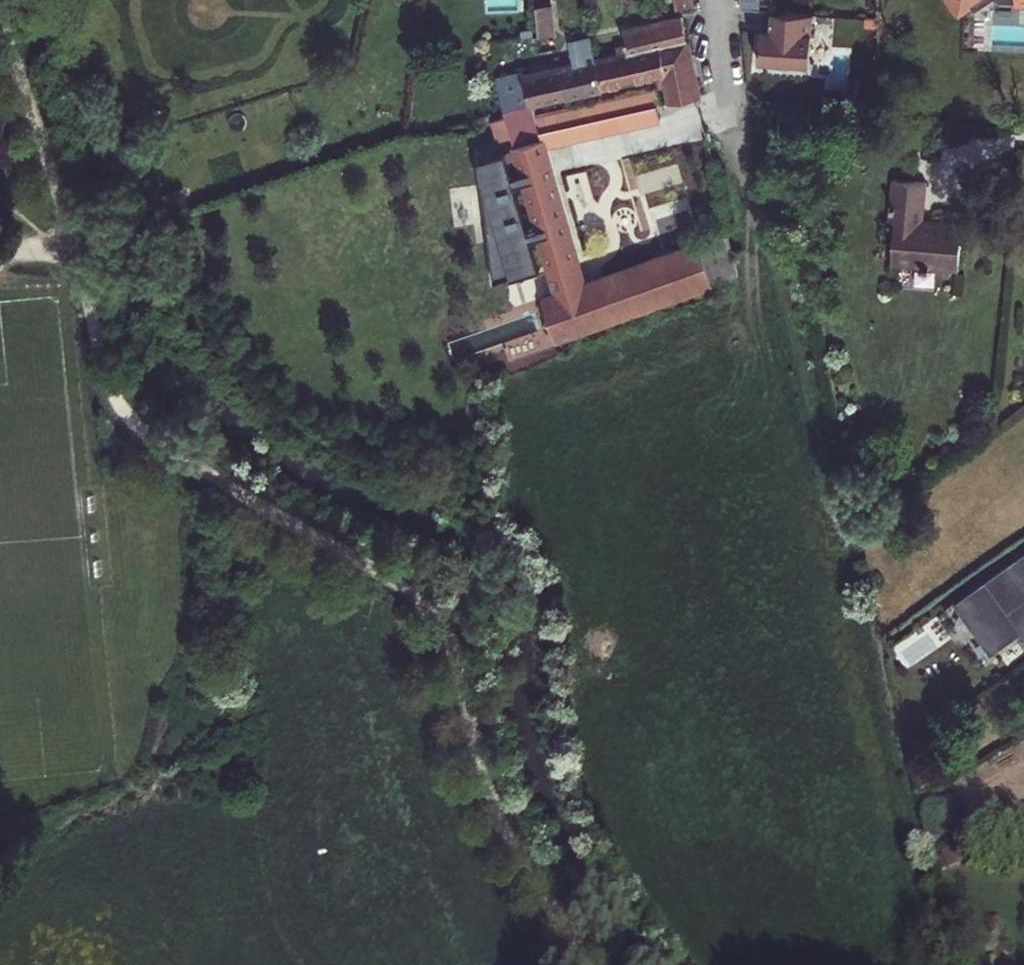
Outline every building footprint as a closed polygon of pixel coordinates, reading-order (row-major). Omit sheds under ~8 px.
[(692,0),(674,0),(676,10),(680,10),(693,8),(692,0)] [(740,8),(759,10),(758,0),(739,0),(740,8)] [(958,16),(972,7),(974,11),(990,0),(947,0),(958,16)] [(535,6),(539,36),(551,34),(555,34),(552,4),(535,6)] [(812,13),(771,11),(770,30),(760,30),(758,61),(808,64),(812,13)] [(698,94),(682,16),(622,31),(625,43),(616,46),(618,54),(594,59),(601,88),(658,75),(661,86),(655,87),(659,104),(670,102),(670,101),(698,94)] [(864,27),(876,27),(876,18),(864,17),(864,27)] [(601,88),(594,59),(589,37),(568,42),(574,63),(559,67),(566,96),(601,88)] [(513,81),(498,85),(504,109),(533,103),(566,96),(559,67),(523,75),(522,70),(511,72),(513,81)] [(494,70),(498,85),(513,81),(511,72),(500,75),(499,69),(494,70)] [(569,107),(536,114),(544,144),(662,118),(659,104),(655,87),(604,99),(569,107)] [(504,109),(506,116),(491,120),(497,142),(512,137),(548,265),(577,257),(544,144),(536,114),(533,103),(504,109)] [(958,268),(962,224),(923,221),(926,182),(892,179),(888,220),(894,221),(891,261),(921,264),(921,266),(929,267),(929,265),(958,268)] [(733,251),(728,234),(699,243),(712,283),(738,274),(733,251)] [(699,243),(584,283),(556,293),(542,298),(556,338),(712,283),(699,243)] [(556,293),(584,283),(577,257),(548,265),(556,293)] [(1015,559),(1023,571),(1023,553),(1015,559)] [(1015,559),(954,603),(955,604),(962,599),(998,647),(991,652),(992,654),(1022,632),(1023,639),(1023,589),(1019,582),(1023,579),(1023,571),(1015,559)]
